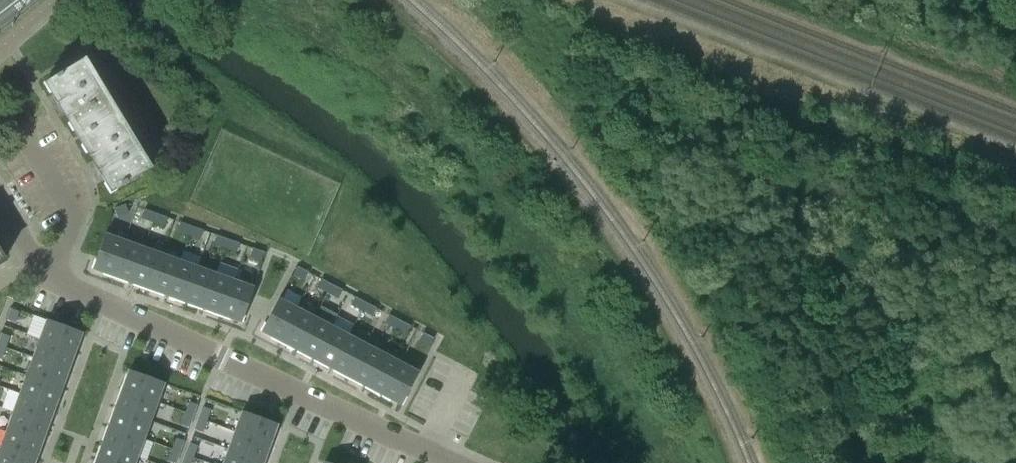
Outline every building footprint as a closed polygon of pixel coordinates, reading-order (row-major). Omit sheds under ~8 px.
[(63,110),(99,88),(83,61),(61,74),(60,74),(46,82),(63,110)] [(63,110),(79,137),(116,115),(99,88),(63,110)] [(79,137),(95,164),(132,142),(116,115),(79,137)] [(148,169),(132,142),(95,164),(112,192),(127,183),(126,182),(148,169)] [(126,228),(133,230),(137,219),(130,216),(126,228)] [(125,241),(129,242),(133,230),(126,228),(122,239),(125,241)] [(162,241),(169,243),(174,232),(166,229),(162,241)] [(125,241),(122,239),(105,234),(93,269),(113,276),(125,241)] [(143,247),(129,242),(125,241),(113,276),(131,282),(143,247)] [(158,252),(161,254),(165,255),(169,243),(162,241),(158,252)] [(205,256),(210,245),(202,242),(198,254),(205,256)] [(158,252),(143,247),(131,282),(149,289),(161,254),(158,252)] [(167,295),(179,260),(165,255),(161,254),(149,289),(167,295)] [(198,254),(194,265),(198,267),(201,268),(205,256),(198,254)] [(246,258),(238,255),(234,267),(242,269),(246,258)] [(185,302),(198,267),(194,265),(179,260),(167,295),(185,302)] [(216,273),(201,268),(198,267),(185,302),(203,308),(216,273)] [(230,278),(234,280),(237,281),(242,269),(234,267),(230,278)] [(203,308),(221,315),(234,280),(230,278),(216,273),(203,308)] [(237,281),(234,280),(221,315),(241,322),(254,287),(237,281)] [(298,294),(305,297),(311,286),(304,283),(298,294)] [(292,305),(296,306),(299,308),(305,297),(298,294),(292,305)] [(296,306),(292,305),(277,296),(260,330),(279,339),(296,306)] [(332,311),(339,315),(345,304),(338,300),(332,311)] [(313,315),(299,308),(296,306),(279,339),(296,348),(313,315)] [(339,315),(332,311),(326,322),(330,324),(333,326),(339,315)] [(330,324),(326,322),(313,315),(296,348),(312,357),(330,324)] [(366,329),(373,333),(379,322),(372,318),(366,329)] [(80,332),(45,320),(39,336),(38,340),(73,352),(80,332)] [(333,326),(330,324),(312,357),(329,366),(347,333),(333,326)] [(28,332),(16,327),(13,335),(25,339),(28,332)] [(360,340),(364,342),(367,344),(373,333),(366,329),(360,340)] [(37,343),(38,340),(39,336),(28,332),(25,339),(37,343)] [(347,333),(329,366),(346,375),(364,342),(360,340),(347,333)] [(400,347),(407,351),(413,340),(406,336),(400,347)] [(38,340),(37,343),(32,358),(67,370),(73,352),(38,340)] [(381,351),(367,344),(364,342),(346,375),(363,384),(381,351)] [(401,362),(407,351),(400,347),(394,358),(398,360),(401,362)] [(398,360),(394,358),(381,351),(363,384),(380,393),(398,360)] [(26,372),(25,376),(60,389),(66,371),(67,370),(32,358),(26,372)] [(398,360),(380,393),(399,403),(417,370),(401,362),(398,360)] [(3,363),(0,371),(12,375),(15,368),(3,363)] [(25,376),(26,372),(15,368),(12,375),(24,379),(25,376)] [(164,383),(129,370),(122,390),(157,403),(164,383)] [(25,376),(24,379),(18,394),(53,407),(60,389),(25,376)] [(150,421),(157,403),(122,390),(115,409),(150,421)] [(53,407),(18,394),(13,408),(12,412),(47,425),(53,407)] [(185,413),(192,416),(196,405),(189,402),(185,413)] [(13,408),(2,404),(0,408),(0,412),(10,416),(12,412),(13,408)] [(210,409),(202,407),(198,418),(205,421),(210,409)] [(150,421),(115,409),(109,427),(144,439),(150,421)] [(268,444),(276,424),(240,411),(233,431),(268,444)] [(12,412),(10,416),(5,430),(40,443),(47,425),(12,412)] [(180,425),(188,428),(192,416),(185,413),(180,425)] [(194,430),(201,433),(205,421),(198,418),(194,430)] [(102,445),(137,457),(144,439),(109,427),(102,445)] [(0,444),(0,448),(34,461),(40,443),(5,430),(0,444)] [(268,444),(233,431),(227,449),(262,462),(268,444)] [(176,438),(172,450),(179,452),(183,441),(176,438)] [(192,457),(196,445),(189,443),(185,454),(192,457)] [(137,457),(102,445),(95,462),(96,462),(135,462),(137,457)] [(0,448),(0,462),(33,462),(34,461),(0,448)] [(227,449),(222,462),(261,462),(262,462),(227,449)] [(167,461),(172,462),(175,462),(179,452),(172,450),(167,461)] [(192,457),(185,454),(182,462),(190,462),(192,457)]
